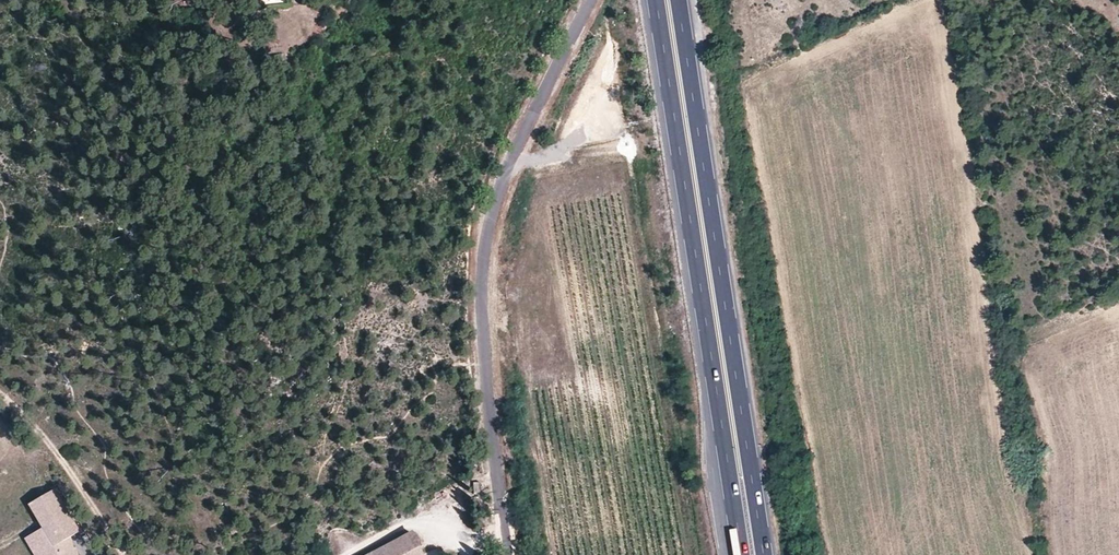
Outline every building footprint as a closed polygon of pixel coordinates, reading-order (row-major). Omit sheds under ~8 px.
[(53,491),(27,506),(41,530),(26,539),(35,554),(73,554),(69,539),(78,534),(53,491)] [(410,533),(367,554),(422,554),(410,533)]
